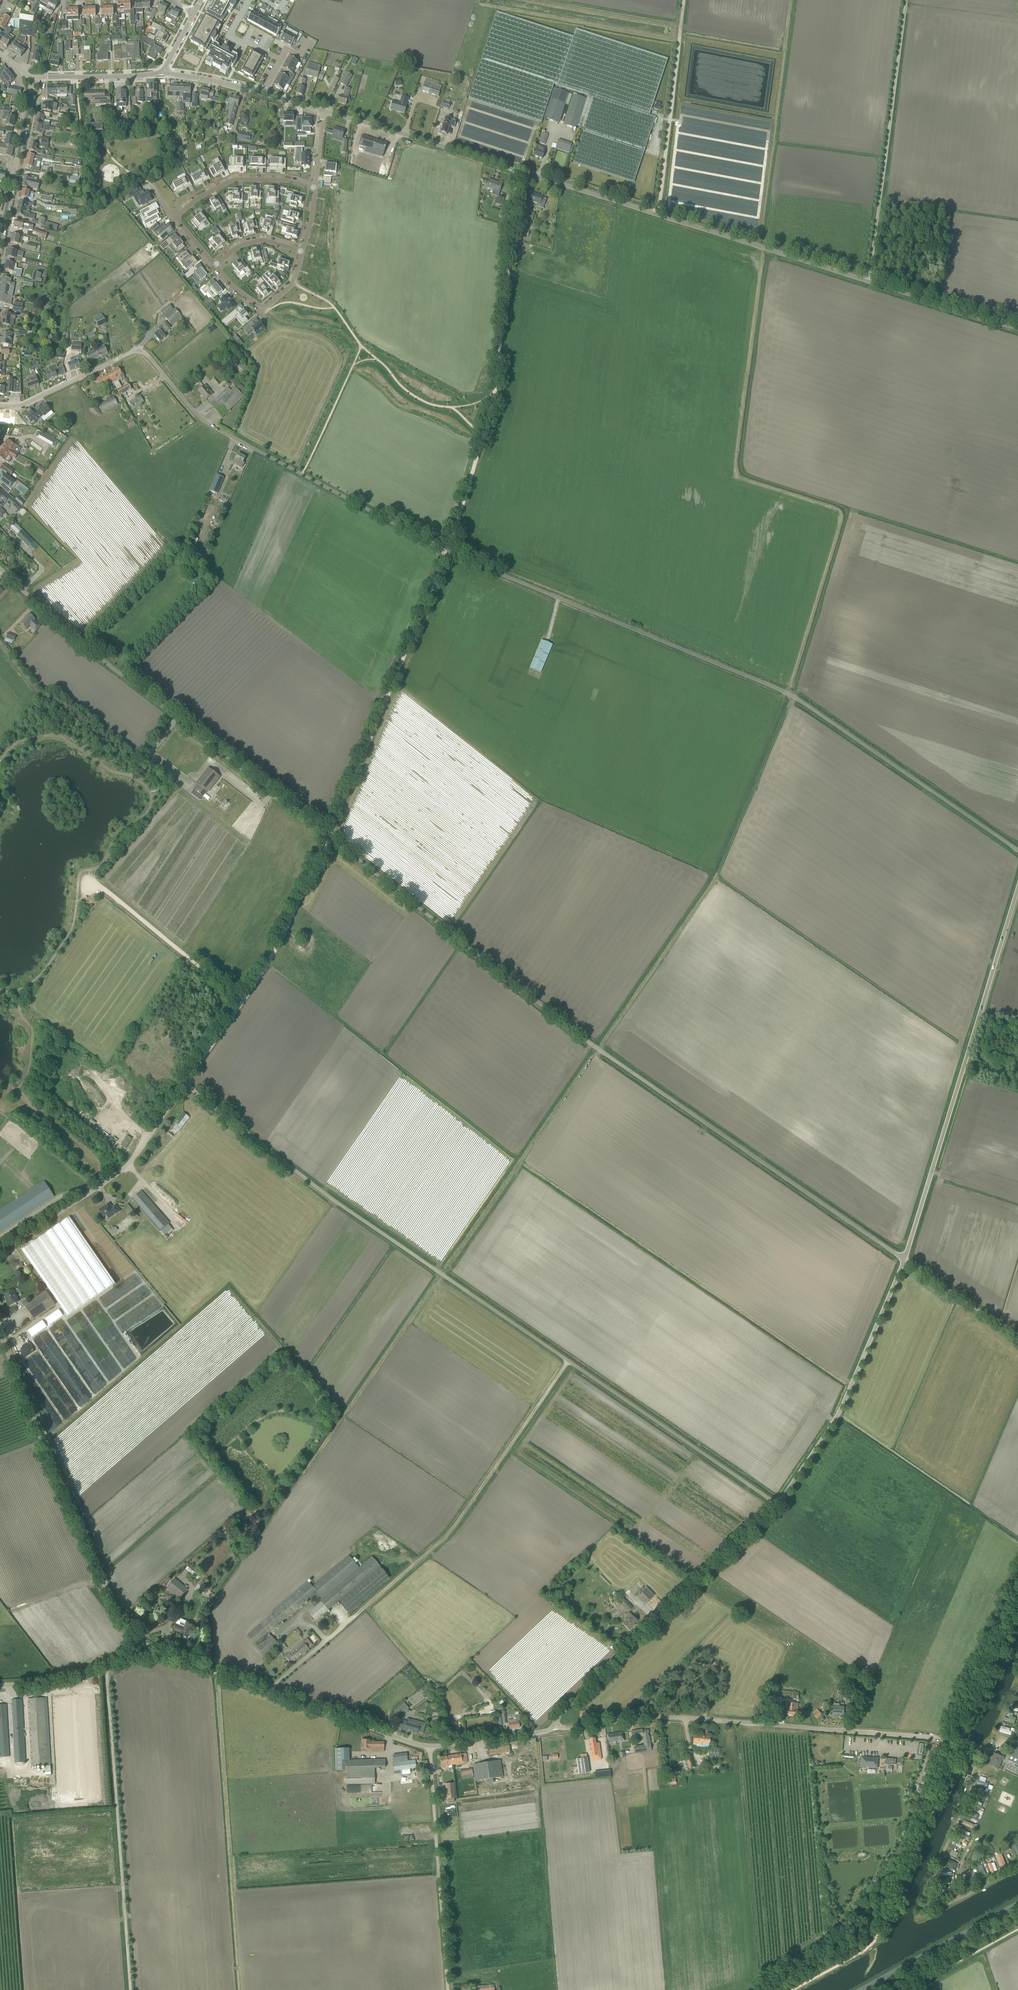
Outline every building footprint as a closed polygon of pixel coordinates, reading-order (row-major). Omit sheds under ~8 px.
[(26,0),(31,3),(30,5),(31,5),(28,11),(31,13),(33,9),(38,1),(36,0),(26,0)] [(46,9),(50,1),(49,0),(42,0),(40,2),(41,2),(40,3),(38,1),(33,9),(36,11),(40,6),(41,6),(46,9)] [(229,12),(230,9),(228,8),(229,6),(233,8),(236,2),(233,0),(215,0),(210,8),(209,8),(206,14),(221,22),(227,11),(229,12)] [(57,5),(50,1),(46,9),(53,13),(54,10),(57,5)] [(150,14),(152,14),(154,9),(150,8),(150,1),(142,2),(143,9),(146,9),(146,13),(150,12),(150,14)] [(125,15),(124,2),(118,3),(119,16),(116,16),(116,22),(117,28),(120,28),(119,19),(122,19),(121,15),(125,15)] [(130,2),(124,2),(125,15),(130,14),(130,21),(131,21),(131,26),(135,25),(134,10),(131,10),(130,2)] [(162,18),(164,13),(168,6),(161,3),(157,11),(154,9),(152,14),(148,20),(152,22),(154,17),(157,19),(158,16),(162,18)] [(78,26),(81,25),(81,20),(78,20),(78,17),(78,8),(72,9),(73,20),(78,20),(78,26)] [(72,9),(66,9),(66,17),(64,17),(64,21),(60,21),(60,29),(67,28),(66,21),(73,20),(72,9)] [(173,9),(171,13),(169,12),(166,18),(172,20),(170,24),(175,26),(176,23),(175,22),(176,19),(177,19),(180,13),(173,9)] [(253,23),(257,15),(253,12),(252,12),(248,21),(253,23)] [(497,13),(469,99),(541,123),(554,84),(588,96),(587,99),(577,129),(576,130),(583,132),(573,163),(634,183),(655,118),(649,116),(668,59),(576,29),(573,38),(497,13)] [(4,29),(10,18),(4,15),(0,22),(0,27),(4,29)] [(30,37),(32,27),(33,17),(19,15),(19,18),(13,18),(12,30),(19,30),(19,36),(10,50),(21,57),(25,50),(26,46),(24,46),(26,36),(30,37)] [(258,26),(262,17),(257,15),(253,23),(258,26)] [(205,16),(191,42),(199,46),(199,47),(205,50),(211,40),(215,42),(217,39),(215,38),(216,35),(214,33),(219,24),(205,16)] [(262,28),(267,20),(262,17),(258,26),(262,28)] [(84,20),(81,20),(81,25),(82,36),(91,36),(91,33),(84,33),(84,30),(85,30),(85,28),(84,20)] [(267,31),(272,22),(267,20),(262,28),(267,31)] [(272,33),(276,25),(272,22),(267,31),(272,33)] [(166,43),(169,37),(166,35),(166,33),(164,32),(166,30),(155,24),(153,27),(159,30),(158,32),(160,32),(157,38),(166,43)] [(281,28),(276,25),(272,33),(277,36),(276,36),(277,36),(281,28),(281,27),(281,28)] [(11,41),(12,40),(8,37),(12,32),(7,29),(5,32),(4,34),(6,36),(1,44),(7,48),(11,41)] [(286,43),(291,33),(286,30),(284,33),(283,32),(281,36),(282,37),(280,40),(286,43)] [(297,36),(291,33),(286,43),(292,46),(293,43),(294,43),(296,39),(295,39),(297,36)] [(78,55),(78,49),(70,49),(70,42),(66,42),(66,62),(66,61),(66,62),(67,63),(70,63),(71,62),(71,61),(73,61),(73,57),(74,57),(74,55),(78,55)] [(132,56),(132,60),(136,60),(136,61),(141,60),(141,57),(139,57),(139,42),(134,42),(135,48),(127,48),(127,54),(131,53),(131,56),(132,56)] [(33,53),(34,53),(32,61),(38,63),(40,54),(42,44),(38,43),(37,47),(35,47),(33,53)] [(108,60),(108,52),(111,52),(110,43),(107,43),(107,49),(100,49),(100,53),(97,53),(98,61),(102,61),(102,60),(103,60),(108,60)] [(150,53),(149,53),(147,57),(154,60),(158,54),(159,55),(162,49),(155,45),(150,53)] [(121,58),(123,58),(123,54),(127,54),(127,48),(127,46),(114,46),(114,60),(115,60),(115,62),(119,61),(119,60),(121,60),(121,58)] [(209,56),(206,62),(207,62),(212,65),(221,70),(227,72),(227,73),(229,69),(230,67),(232,69),(237,59),(231,56),(228,54),(229,52),(226,50),(227,48),(224,46),(222,51),(218,49),(213,46),(212,46),(208,54),(210,55),(209,56)] [(90,61),(91,61),(91,51),(84,51),(84,49),(78,49),(78,55),(82,55),(82,57),(84,57),(84,61),(86,61),(86,62),(87,62),(90,62),(90,61)] [(727,64),(729,62),(732,62),(735,64),(737,61),(738,65),(742,66),(743,65),(755,67),(754,63),(736,60),(735,59),(733,61),(732,58),(725,57),(736,55),(708,50),(708,53),(706,53),(704,52),(702,51),(702,49),(698,49),(694,71),(696,73),(706,71),(707,76),(720,79),(719,74),(723,70),(723,66),(728,67),(727,64)] [(58,67),(59,60),(59,58),(56,57),(56,56),(52,55),(52,59),(51,59),(50,65),(58,67)] [(289,57),(286,62),(296,68),(299,62),(296,60),(296,59),(292,57),(292,58),(289,57)] [(293,73),(296,68),(286,62),(282,68),(289,71),(292,74),(293,73)] [(309,62),(308,66),(305,75),(317,79),(321,65),(309,62)] [(3,66),(0,71),(0,82),(1,83),(2,82),(4,85),(2,87),(2,90),(3,92),(6,92),(8,92),(9,87),(8,86),(10,85),(9,84),(14,79),(3,65),(3,66)] [(345,72),(339,83),(346,87),(352,75),(345,72)] [(280,73),(277,79),(286,84),(289,79),(290,79),(286,77),(280,73)] [(339,79),(335,76),(333,81),(330,85),(335,88),(339,79)] [(442,86),(439,85),(440,82),(427,77),(422,91),(438,97),(442,86)] [(304,87),(307,80),(300,78),(296,94),(303,96),(305,88),(304,87)] [(286,84),(277,79),(273,85),(277,86),(276,87),(280,89),(280,88),(283,90),(286,84)] [(156,84),(150,84),(150,90),(147,90),(147,102),(151,102),(153,100),(153,97),(157,97),(156,84)] [(176,93),(176,97),(183,97),(183,94),(184,94),(184,85),(170,85),(170,88),(168,88),(167,97),(168,97),(168,96),(172,96),(172,97),(172,93),(176,93)] [(58,95),(58,86),(48,86),(48,95),(58,95)] [(58,86),(58,95),(71,95),(71,87),(67,87),(67,86),(58,86)] [(21,89),(9,87),(8,92),(7,93),(12,94),(20,96),(20,95),(21,89)] [(203,88),(203,89),(202,89),(200,95),(199,98),(207,100),(208,99),(212,100),(213,97),(214,92),(209,91),(209,90),(205,89),(206,88),(205,88),(203,87),(203,88)] [(558,123),(568,94),(554,89),(544,118),(558,123)] [(139,103),(143,103),(143,90),(136,91),(136,99),(133,99),(133,106),(139,105),(139,103)] [(93,92),(84,92),(84,101),(97,100),(97,104),(110,104),(110,95),(104,95),(104,91),(101,92),(101,93),(99,93),(99,92),(96,92),(96,93),(93,93),(93,92)] [(118,94),(116,94),(116,107),(126,107),(126,91),(118,91),(118,94)] [(351,97),(348,96),(349,92),(345,91),(343,97),(340,96),(338,103),(346,105),(347,101),(349,102),(351,97)] [(21,96),(20,95),(20,96),(12,94),(9,108),(18,109),(21,96)] [(563,125),(577,129),(587,99),(573,95),(563,125)] [(231,96),(230,99),(227,99),(226,100),(225,102),(226,103),(228,104),(230,105),(225,124),(232,126),(240,98),(236,97),(234,96),(231,96)] [(391,108),(398,111),(404,113),(407,105),(406,105),(408,98),(402,96),(400,103),(393,101),(391,109),(391,108)] [(445,98),(442,107),(448,110),(450,105),(449,104),(451,100),(445,98)] [(52,108),(57,109),(58,104),(53,103),(53,102),(52,102),(46,101),(45,104),(43,103),(42,110),(51,112),(52,108)] [(34,124),(45,126),(49,127),(50,123),(44,122),(45,116),(50,117),(50,114),(41,112),(41,115),(36,114),(34,124)] [(296,126),(297,117),(293,117),(294,114),(288,114),(284,114),(284,122),(293,122),(292,126),(296,126)] [(16,122),(17,118),(3,115),(2,120),(7,121),(6,126),(13,127),(14,122),(16,122)] [(443,124),(441,130),(440,130),(439,133),(442,135),(443,134),(447,135),(449,126),(455,128),(457,122),(451,120),(452,119),(446,117),(443,124)] [(312,127),(312,125),(312,120),(302,119),(302,123),(297,123),(296,130),(302,130),(302,133),(310,133),(311,127),(312,127)] [(33,133),(43,135),(44,129),(49,130),(50,127),(49,127),(45,126),(34,124),(33,133)] [(335,128),(332,135),(342,138),(344,131),(335,128)] [(251,135),(239,132),(237,138),(249,141),(251,135)] [(541,132),(538,142),(545,145),(549,135),(541,132)] [(5,145),(14,147),(16,137),(5,135),(3,144),(0,143),(0,144),(5,145)] [(387,159),(391,145),(362,136),(359,145),(366,148),(365,152),(387,159)] [(569,153),(572,144),(558,139),(555,149),(569,153)] [(37,152),(37,154),(44,155),(44,151),(36,149),(37,145),(30,143),(29,151),(37,152)] [(12,157),(14,147),(5,145),(0,144),(0,154),(12,157)] [(534,156),(542,159),(546,148),(538,145),(534,156)] [(295,148),(295,155),(299,155),(299,162),(302,162),(302,166),(309,167),(309,154),(302,153),(303,148),(295,148)] [(28,154),(27,160),(30,161),(33,161),(37,162),(40,163),(42,157),(28,154)] [(230,158),(230,168),(243,168),(243,158),(230,158)] [(266,161),(266,159),(250,158),(250,168),(258,168),(258,167),(266,167),(266,165),(266,161)] [(371,172),(373,166),(350,158),(348,164),(371,172)] [(286,167),(286,159),(270,159),(269,168),(278,169),(278,167),(286,167)] [(37,165),(37,162),(33,161),(30,161),(27,160),(25,166),(36,168),(37,165)] [(209,169),(213,177),(225,171),(220,163),(209,169)] [(339,171),(339,166),(337,165),(325,164),(324,176),(332,177),(333,173),(336,173),(336,170),(339,171)] [(206,170),(192,178),(196,186),(210,179),(206,170)] [(34,188),(38,189),(40,182),(32,180),(33,176),(30,175),(29,178),(23,177),(21,186),(28,188),(28,187),(34,188)] [(184,188),(191,184),(187,177),(173,184),(177,193),(184,189),(184,188)] [(346,184),(345,189),(352,190),(353,179),(344,178),(343,184),(346,184)] [(502,184),(489,180),(487,188),(500,192),(502,184)] [(261,199),(261,191),(256,191),(256,188),(251,187),(251,193),(249,193),(249,199),(261,199)] [(279,199),(279,191),(274,191),(274,188),(269,188),(269,193),(267,193),(267,199),(279,199)] [(23,190),(21,197),(28,199),(29,194),(33,195),(34,192),(23,190)] [(243,201),(243,194),(238,194),(238,190),(233,190),(233,195),(231,195),(231,201),(243,201)] [(152,200),(149,196),(148,196),(147,194),(145,195),(143,191),(133,196),(136,202),(140,200),(142,205),(152,200)] [(546,199),(542,198),(542,197),(531,193),(528,201),(540,204),(540,205),(544,206),(546,199)] [(301,204),(303,199),(299,198),(297,197),(298,195),(292,194),(289,205),(296,208),(298,203),(301,204)] [(120,200),(122,205),(134,200),(131,195),(120,200)] [(502,206),(504,198),(497,196),(495,204),(499,205),(502,206)] [(214,198),(210,201),(212,205),(210,207),(213,212),(220,208),(223,212),(227,210),(220,199),(216,201),(214,198)] [(26,210),(29,210),(31,207),(32,206),(34,207),(35,203),(32,202),(32,204),(20,201),(19,208),(26,210)] [(159,213),(157,210),(155,211),(153,206),(144,211),(148,219),(143,222),(146,227),(151,225),(150,224),(159,218),(157,214),(159,213)] [(25,213),(26,210),(19,208),(17,215),(24,217),(34,220),(35,216),(25,213)] [(533,216),(529,215),(530,210),(525,209),(522,219),(527,220),(528,220),(532,221),(533,216)] [(294,224),(295,219),(298,220),(300,215),(289,212),(287,217),(282,216),(281,220),(294,224)] [(191,221),(197,229),(203,224),(206,228),(210,225),(202,214),(198,217),(197,216),(191,221)] [(273,230),(277,217),(272,216),(271,221),(262,219),(261,224),(264,225),(262,230),(267,232),(268,228),(273,230)] [(40,217),(38,224),(44,226),(46,219),(40,217)] [(29,228),(28,230),(33,231),(34,224),(30,223),(16,220),(14,227),(23,229),(23,227),(29,228)] [(258,228),(256,221),(243,224),(245,230),(248,229),(249,234),(254,233),(253,229),(258,228)] [(162,232),(166,237),(174,230),(173,230),(168,224),(166,226),(163,222),(153,230),(158,235),(162,232)] [(524,235),(528,224),(523,222),(520,233),(524,235)] [(295,232),(296,227),(283,223),(282,227),(287,229),(285,236),(291,238),(291,236),(296,238),(298,233),(295,232)] [(241,232),(239,225),(228,228),(229,234),(231,233),(233,238),(238,237),(237,234),(241,232)] [(41,238),(43,233),(34,229),(31,237),(36,238),(37,237),(41,238)] [(23,241),(28,241),(29,238),(23,237),(13,235),(11,242),(22,245),(23,241)] [(225,243),(224,241),(219,235),(209,243),(215,251),(221,245),(225,243)] [(159,246),(163,251),(171,245),(172,245),(179,252),(185,247),(183,245),(184,244),(179,239),(179,240),(174,243),(170,238),(159,246)] [(26,250),(35,252),(37,245),(27,243),(26,250)] [(16,251),(9,249),(8,257),(15,259),(14,262),(21,263),(22,257),(15,256),(16,251)] [(263,255),(262,251),(257,252),(256,249),(252,250),(253,255),(251,256),(252,261),(260,259),(261,265),(265,264),(264,259),(263,255)] [(197,262),(192,256),(191,257),(186,251),(177,258),(181,263),(183,261),(190,269),(197,262)] [(288,268),(290,263),(285,261),(286,259),(280,257),(278,265),(270,263),(269,267),(284,271),(285,267),(288,268)] [(251,271),(242,261),(238,265),(236,262),(232,265),(236,269),(234,271),(238,275),(244,270),(248,274),(251,271)] [(13,268),(14,264),(7,262),(5,270),(12,272),(11,275),(21,277),(22,270),(13,268)] [(196,266),(185,275),(188,279),(194,274),(200,281),(207,275),(201,267),(198,269),(196,266)] [(42,273),(34,272),(32,281),(41,283),(42,279),(41,279),(42,273)] [(280,283),(277,279),(279,278),(275,273),(269,278),(265,274),(262,277),(271,287),(274,284),(277,286),(280,283)] [(2,278),(0,289),(0,295),(8,297),(12,297),(15,283),(10,283),(11,279),(2,278)] [(269,288),(261,278),(258,281),(261,285),(255,290),(259,295),(261,293),(264,297),(268,294),(266,291),(269,288)] [(213,299),(222,292),(216,284),(207,292),(213,299)] [(197,293),(202,298),(206,294),(202,289),(197,293)] [(0,295),(0,303),(11,305),(12,297),(8,297),(0,295)] [(221,303),(219,305),(222,310),(225,307),(227,310),(233,306),(225,296),(219,301),(221,303)] [(175,308),(174,310),(170,304),(161,311),(165,317),(172,325),(182,316),(175,308)] [(248,320),(245,317),(248,315),(244,310),(242,311),(239,307),(225,318),(225,319),(229,323),(236,316),(243,325),(248,320)] [(16,315),(3,313),(2,320),(1,320),(1,325),(13,326),(14,319),(15,319),(16,315)] [(103,316),(95,320),(98,326),(106,322),(103,316)] [(160,331),(155,335),(160,342),(166,337),(163,334),(171,328),(166,321),(162,324),(162,325),(158,328),(160,331)] [(256,335),(265,329),(261,325),(260,325),(259,323),(255,326),(252,322),(243,329),(248,334),(252,332),(251,331),(252,330),(256,335)] [(128,338),(125,331),(120,334),(119,333),(111,337),(117,349),(125,345),(123,340),(128,338)] [(13,333),(5,332),(5,333),(2,333),(1,336),(0,336),(0,340),(0,341),(1,341),(0,344),(11,345),(13,333)] [(72,343),(71,351),(81,351),(81,343),(72,343)] [(86,355),(90,362),(108,354),(104,346),(86,355)] [(77,356),(77,360),(72,362),(67,364),(70,371),(80,368),(80,365),(81,365),(81,356),(77,356)] [(236,367),(244,376),(250,371),(242,362),(236,367)] [(56,365),(48,367),(50,373),(47,374),(49,380),(62,375),(59,368),(58,368),(56,365)] [(5,367),(0,367),(0,376),(1,376),(1,379),(10,379),(10,375),(4,375),(4,371),(5,367)] [(118,368),(108,373),(113,383),(117,390),(121,388),(120,386),(120,385),(120,384),(119,384),(119,383),(118,382),(117,381),(121,379),(122,380),(125,378),(125,377),(124,374),(122,375),(118,368)] [(104,388),(113,383),(108,373),(96,380),(100,387),(103,385),(104,388)] [(26,381),(26,382),(24,383),(25,388),(28,387),(29,389),(33,388),(33,387),(39,385),(36,377),(26,381)] [(8,388),(0,387),(0,395),(3,395),(3,396),(4,398),(7,398),(9,397),(9,393),(15,393),(20,393),(20,381),(16,381),(9,380),(8,388)] [(247,394),(247,391),(239,383),(231,390),(228,387),(210,404),(222,417),(225,414),(226,416),(231,411),(230,410),(247,394)] [(132,390),(129,385),(121,389),(122,391),(118,392),(120,396),(132,390)] [(213,394),(211,391),(210,391),(205,385),(198,391),(206,400),(213,394)] [(114,396),(98,405),(102,412),(118,404),(114,396)] [(145,403),(140,396),(130,402),(134,409),(145,403)] [(51,411),(50,411),(45,405),(40,408),(39,407),(35,410),(41,417),(43,415),(45,417),(47,415),(48,417),(50,417),(53,414),(51,411)] [(41,417),(35,410),(32,413),(31,411),(25,416),(30,422),(29,423),(32,426),(36,423),(35,422),(41,417)] [(15,417),(11,417),(11,418),(3,418),(3,413),(0,413),(0,424),(15,425),(15,417)] [(129,429),(135,425),(132,420),(126,423),(129,429)] [(7,440),(4,446),(10,450),(10,449),(14,451),(18,454),(21,448),(17,446),(17,445),(7,440)] [(0,453),(0,458),(6,461),(5,460),(8,455),(15,459),(18,454),(14,451),(10,449),(10,450),(4,446),(0,453)] [(245,458),(238,454),(233,464),(241,469),(244,464),(242,463),(245,458)] [(4,463),(1,468),(11,476),(15,471),(4,463)] [(5,475),(0,481),(2,483),(0,486),(9,494),(12,490),(10,488),(14,482),(5,475)] [(217,494),(224,478),(216,475),(210,491),(217,494)] [(2,498),(6,502),(8,500),(12,504),(15,502),(6,492),(3,495),(0,491),(0,500),(2,498)] [(35,541),(15,523),(10,528),(18,535),(17,536),(29,547),(35,541)] [(20,624),(26,630),(31,625),(31,626),(31,627),(36,631),(41,626),(35,620),(29,614),(20,624)] [(16,636),(8,633),(5,641),(12,644),(13,641),(14,641),(16,636)] [(530,668),(541,672),(552,645),(541,640),(530,668)] [(196,784),(197,784),(207,792),(219,777),(208,768),(196,784)] [(203,796),(207,792),(197,784),(193,789),(203,796)] [(197,1115),(205,1121),(207,1119),(199,1112),(197,1115)] [(155,1148),(161,1153),(189,1117),(183,1113),(159,1143),(155,1148)] [(132,1139),(127,1136),(120,1146),(125,1149),(132,1139)] [(54,1196),(44,1181),(0,1211),(0,1232),(54,1196)] [(141,1191),(131,1199),(145,1214),(140,1218),(143,1222),(148,1218),(159,1232),(169,1223),(141,1191)] [(119,1211),(115,1206),(112,1208),(109,1204),(102,1209),(101,1209),(100,1213),(101,1213),(104,1217),(107,1215),(108,1218),(119,1211)] [(179,1207),(176,1209),(184,1217),(187,1214),(179,1207)] [(20,1250),(65,1316),(112,1283),(67,1217),(20,1250)] [(211,1248),(215,1243),(198,1230),(194,1235),(211,1248)] [(222,1267),(232,1272),(237,1261),(227,1256),(222,1267)] [(130,1304),(132,1305),(133,1303),(132,1300),(130,1300),(129,1298),(128,1297),(128,1296),(126,1290),(128,1291),(129,1294),(130,1288),(132,1287),(130,1287),(130,1286),(127,1286),(126,1289),(111,1294),(117,1296),(116,1300),(117,1304),(118,1302),(122,1303),(129,1304),(130,1304)] [(19,1301),(13,1290),(10,1291),(9,1291),(7,1292),(6,1293),(4,1294),(8,1302),(7,1302),(9,1306),(19,1301)] [(46,1291),(30,1302),(27,1299),(21,1303),(24,1307),(25,1306),(34,1319),(55,1305),(46,1291)] [(49,1324),(63,1316),(60,1309),(45,1317),(49,1324)] [(27,1330),(32,1337),(47,1326),(42,1320),(27,1330)] [(389,1578),(380,1567),(371,1557),(385,1545),(354,1509),(291,1562),(307,1580),(305,1581),(307,1583),(277,1608),(278,1609),(247,1635),(265,1656),(270,1652),(271,1653),(274,1651),(273,1649),(279,1645),(269,1633),(308,1600),(313,1606),(307,1611),(316,1621),(339,1602),(348,1613),(389,1578)] [(194,1569),(191,1566),(187,1570),(198,1579),(201,1574),(194,1569)] [(188,1589),(174,1578),(167,1587),(180,1598),(188,1589)] [(647,1588),(637,1598),(644,1605),(654,1595),(647,1588)] [(625,1601),(621,1605),(628,1612),(632,1608),(625,1601)] [(637,1621),(632,1615),(623,1623),(629,1630),(633,1626),(632,1625),(633,1623),(634,1624),(637,1621)] [(178,1617),(176,1624),(173,1629),(180,1632),(180,1634),(188,1637),(193,1624),(187,1622),(187,1621),(178,1617)] [(286,1657),(291,1663),(312,1646),(306,1638),(289,1652),(290,1653),(286,1657)] [(799,1692),(777,1690),(777,1696),(798,1699),(799,1692)] [(45,1766),(47,1765),(43,1698),(28,1699),(32,1766),(45,1766)] [(15,1763),(25,1762),(22,1699),(12,1700),(15,1763)] [(404,1712),(409,1708),(405,1703),(400,1706),(404,1712)] [(787,1715),(797,1716),(798,1703),(790,1703),(790,1709),(787,1709),(787,1715)] [(0,1762),(10,1761),(6,1704),(0,1705),(0,1757),(0,1762)] [(834,1706),(833,1714),(844,1715),(844,1707),(834,1706)] [(813,1712),(814,1714),(813,1714),(817,1719),(822,1715),(817,1709),(813,1712)] [(520,1721),(520,1715),(515,1715),(516,1719),(508,1720),(510,1729),(519,1728),(519,1721),(520,1721)] [(401,1720),(399,1728),(417,1734),(418,1732),(423,1734),(426,1723),(408,1718),(407,1722),(401,1720)] [(1015,1732),(1015,1729),(1002,1725),(1000,1732),(1012,1735),(1013,1731),(1015,1732)] [(642,1737),(641,1730),(631,1731),(632,1738),(642,1737)] [(648,1730),(642,1731),(643,1736),(645,1745),(651,1745),(649,1736),(648,1736),(648,1733),(649,1733),(648,1730)] [(624,1740),(622,1732),(613,1733),(613,1734),(607,1735),(608,1742),(614,1741),(614,1742),(624,1740)] [(710,1737),(694,1735),(693,1746),(709,1747),(710,1737)] [(1010,1755),(1011,1755),(1008,1760),(1017,1765),(1017,1737),(1010,1755)] [(601,1759),(599,1743),(595,1743),(594,1738),(589,1739),(592,1760),(601,1759)] [(369,1740),(362,1740),(362,1748),(370,1748),(370,1751),(384,1751),(384,1742),(369,1742),(369,1740)] [(510,1751),(509,1746),(489,1749),(490,1755),(510,1751)] [(346,1785),(375,1784),(374,1768),(385,1768),(385,1759),(349,1760),(349,1748),(335,1748),(335,1770),(346,1770),(346,1785)] [(709,1748),(708,1759),(713,1760),(714,1756),(719,1757),(720,1749),(709,1748)] [(393,1763),(394,1771),(416,1768),(415,1760),(408,1761),(407,1753),(393,1755),(394,1762),(393,1763)] [(440,1757),(441,1769),(448,1768),(448,1765),(456,1764),(459,1764),(467,1762),(466,1753),(461,1754),(440,1757)] [(994,1753),(989,1764),(1000,1769),(1005,1757),(994,1753)] [(691,1755),(685,1756),(689,1768),(694,1766),(691,1755)] [(879,1757),(861,1756),(861,1759),(861,1764),(861,1767),(878,1768),(879,1757)] [(577,1759),(578,1774),(590,1773),(588,1757),(577,1759)] [(473,1765),(476,1781),(486,1779),(487,1784),(494,1783),(493,1778),(503,1777),(500,1761),(473,1765)] [(472,1769),(460,1771),(462,1779),(474,1777),(472,1769)] [(992,1790),(994,1786),(985,1783),(987,1778),(981,1776),(979,1780),(978,1779),(976,1784),(992,1790)] [(453,1798),(454,1798),(452,1783),(445,1784),(446,1793),(446,1798),(447,1798),(447,1799),(448,1803),(454,1802),(453,1798)] [(378,1797),(365,1797),(365,1805),(378,1805),(378,1797)] [(957,1834),(969,1838),(971,1833),(959,1828),(957,1834)] [(953,1839),(951,1843),(961,1848),(963,1845),(966,1847),(968,1843),(963,1840),(962,1844),(953,1839)] [(952,1850),(950,1855),(957,1858),(959,1853),(952,1850)] [(995,1854),(1000,1867),(1006,1865),(1002,1852),(995,1854)] [(945,1858),(943,1864),(956,1869),(958,1863),(945,1858)] [(986,1876),(982,1862),(977,1863),(980,1877),(986,1876)] [(998,1871),(995,1862),(988,1864),(991,1873),(998,1871)] [(970,1867),(965,1870),(972,1880),(977,1877),(970,1867)]
